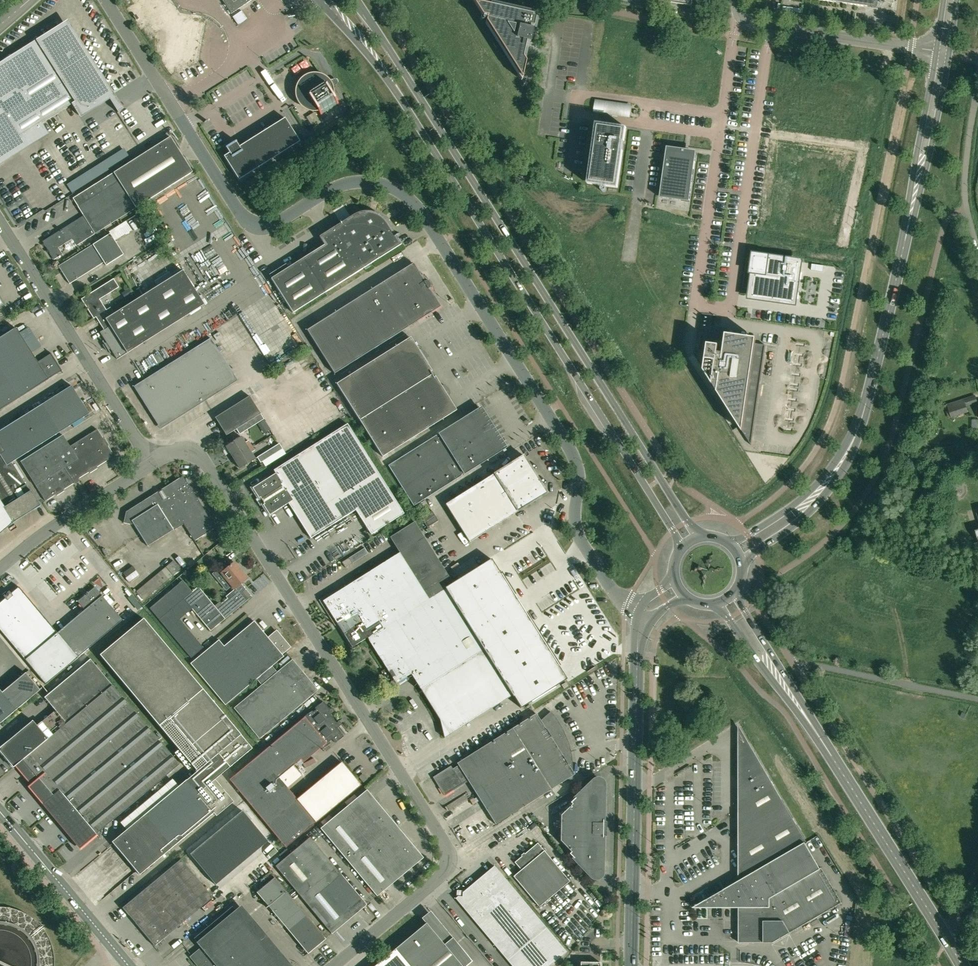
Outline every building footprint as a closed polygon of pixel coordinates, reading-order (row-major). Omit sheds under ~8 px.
[(231,13),(251,0),(222,0),(231,13)] [(877,8),(878,1),(880,2),(881,0),(822,0),(877,8)] [(485,23),(518,74),(517,77),(518,77),(523,56),(526,41),(530,42),(533,29),(529,28),(533,10),(532,10),(531,14),(473,1),(482,15),(487,15),(485,23)] [(242,10),(232,17),(238,25),(247,19),(242,10)] [(47,132),(42,123),(72,104),(79,115),(108,97),(63,26),(0,66),(0,161),(47,132)] [(311,77),(310,75),(306,76),(307,78),(305,79),(303,81),(302,82),(300,84),(299,86),(299,88),(298,90),(298,92),(299,95),(299,97),(300,99),(301,101),(302,102),(304,104),(306,105),(307,106),(310,107),(312,108),(314,108),(316,108),(322,116),(323,115),(338,106),(339,105),(330,90),(330,88),(329,86),(328,84),(327,82),(325,80),(323,79),(321,78),(319,77),(317,76),(315,76),(313,76),(311,77)] [(594,112),(629,117),(631,105),(596,100),(594,112)] [(316,124),(322,121),(316,111),(307,117),(311,124),(314,122),(316,124)] [(224,156),(239,180),(300,141),(285,118),(239,147),(236,142),(237,142),(236,140),(225,147),(226,148),(229,153),(224,156)] [(588,184),(618,188),(627,127),(597,123),(588,184)] [(95,234),(136,208),(192,172),(170,137),(73,198),(82,213),(82,214),(83,216),(95,234)] [(681,200),(689,202),(695,162),(692,161),(693,153),(684,152),(685,149),(685,148),(684,148),(684,149),(667,146),(664,169),(660,197),(681,200)] [(272,167),(275,172),(282,168),(278,163),(272,167)] [(255,177),(249,181),(252,185),(258,181),(255,177)] [(81,187),(76,179),(68,184),(73,192),(81,187)] [(293,313),(325,292),(401,244),(395,235),(394,236),(386,224),(383,220),(380,218),(376,215),(372,214),(368,213),(364,213),(360,214),(356,215),(354,216),(322,237),(326,244),(271,278),(293,313)] [(76,245),(95,234),(83,216),(67,226),(42,241),(54,260),(62,254),(58,248),(72,239),(76,245)] [(754,255),(749,296),(794,303),(799,262),(754,255)] [(334,373),(440,306),(432,293),(428,289),(431,286),(428,280),(423,282),(422,276),(413,263),(344,307),(307,330),(334,373)] [(117,359),(127,353),(204,304),(183,270),(114,313),(110,307),(106,310),(99,299),(119,287),(113,279),(88,295),(89,297),(83,301),(94,318),(96,317),(104,330),(100,332),(117,359)] [(48,379),(61,370),(62,371),(51,352),(50,353),(50,354),(38,362),(16,328),(0,338),(0,410),(48,379)] [(725,344),(716,342),(715,345),(708,344),(704,371),(751,445),(766,345),(755,344),(756,338),(726,334),(725,344)] [(359,420),(433,373),(410,337),(336,384),(359,420)] [(211,338),(134,386),(154,418),(158,415),(163,424),(183,411),(185,413),(237,380),(211,338)] [(433,373),(359,420),(382,457),(456,410),(433,373)] [(12,462),(48,439),(58,433),(61,432),(62,431),(61,431),(90,413),(72,384),(43,403),(43,402),(43,403),(0,430),(0,500),(4,507),(3,507),(13,523),(14,522),(14,521),(25,514),(25,513),(32,508),(33,509),(34,508),(34,509),(41,505),(31,490),(30,490),(28,488),(12,462)] [(226,435),(236,429),(261,414),(250,396),(215,418),(226,435)] [(968,412),(966,405),(975,402),(973,396),(947,405),(951,417),(968,412)] [(388,465),(413,506),(461,475),(464,473),(464,474),(505,448),(480,408),(438,433),(439,434),(436,435),(388,465)] [(261,414),(236,429),(240,434),(264,419),(261,414)] [(252,488),(269,515),(288,503),(311,538),(355,510),(371,534),(404,513),(347,423),(274,470),(275,473),(252,488)] [(70,446),(63,436),(61,437),(51,444),(21,462),(45,501),(56,494),(57,495),(64,491),(63,489),(74,483),(72,480),(77,477),(78,478),(89,472),(90,473),(97,468),(97,467),(107,461),(106,459),(113,455),(108,446),(109,446),(104,438),(103,439),(97,429),(70,446)] [(248,441),(245,443),(241,437),(226,446),(233,457),(251,446),(248,441)] [(260,463),(283,449),(279,443),(257,457),(260,463)] [(255,459),(251,453),(254,451),(251,446),(233,457),(240,468),(255,459)] [(547,493),(523,455),(445,504),(469,542),(547,493)] [(215,528),(205,511),(183,476),(179,478),(126,512),(124,523),(131,524),(133,523),(147,546),(173,530),(174,530),(184,524),(194,541),(215,528)] [(954,515),(945,507),(940,512),(948,521),(954,515)] [(427,527),(438,520),(432,510),(421,517),(427,527)] [(342,631),(418,583),(390,537),(414,522),(412,517),(372,542),(384,562),(323,601),(342,631)] [(450,584),(452,583),(414,522),(390,537),(418,583),(428,598),(445,588),(450,585),(450,584)] [(176,558),(136,592),(144,601),(184,567),(176,558)] [(345,568),(352,563),(349,558),(342,562),(345,568)] [(445,588),(486,652),(513,696),(521,708),(566,679),(491,559),(452,583),(450,584),(450,585),(445,588)] [(183,616),(192,609),(210,631),(225,619),(225,618),(251,596),(241,584),(248,578),(235,562),(231,566),(230,565),(221,573),(236,591),(216,608),(198,586),(192,592),(182,581),(149,608),(190,657),(206,644),(183,616)] [(486,652),(445,588),(428,598),(418,583),(342,631),(352,647),(367,637),(396,684),(411,674),(423,692),(486,652)] [(57,633),(19,587),(11,593),(9,591),(3,596),(5,598),(0,602),(0,630),(46,685),(78,657),(123,620),(95,587),(78,601),(85,610),(57,633)] [(139,875),(214,813),(216,816),(233,802),(215,780),(252,748),(143,618),(100,655),(159,726),(197,771),(187,780),(186,780),(112,842),(139,875)] [(225,705),(257,679),(272,666),(284,656),(282,654),(291,647),(277,630),(268,637),(254,621),(223,647),(218,640),(190,663),(225,705)] [(513,696),(486,652),(423,692),(440,720),(445,739),(513,696)] [(55,710),(37,726),(32,720),(0,747),(0,752),(13,768),(15,766),(23,760),(38,778),(30,784),(28,786),(29,786),(30,786),(37,794),(36,795),(37,794),(39,797),(39,798),(40,797),(44,802),(43,803),(44,804),(44,803),(81,846),(97,833),(179,764),(90,659),(44,697),(55,710)] [(292,659),(277,672),(262,685),(234,708),(259,739),(318,690),(292,659)] [(262,685),(277,672),(272,666),(257,679),(262,685)] [(2,693),(16,710),(40,690),(25,673),(2,692),(2,693)] [(16,710),(2,693),(0,695),(0,723),(16,710)] [(334,725),(337,723),(330,715),(334,712),(334,711),(334,710),(334,709),(333,708),(332,708),(331,708),(330,709),(323,701),(315,708),(316,709),(313,712),(312,711),(304,717),(304,718),(230,779),(286,847),(360,784),(341,762),(297,799),(287,788),(302,775),(293,765),(318,744),(322,749),(330,743),(329,742),(332,739),(335,743),(343,736),(334,725)] [(574,774),(573,771),(573,767),(572,763),(572,758),(571,752),(570,749),(569,747),(568,744),(567,740),(566,737),(565,733),(562,728),(561,726),(559,724),(557,721),(555,718),(553,715),(550,711),(540,720),(536,713),(512,728),(457,763),(459,766),(453,770),(451,767),(434,777),(445,794),(468,780),(495,824),(551,789),(567,779),(572,779),(572,775),(574,774)] [(773,942),(842,903),(821,868),(820,869),(805,843),(806,842),(749,744),(738,744),(739,881),(693,908),(739,908),(739,942),(773,942)] [(362,774),(358,777),(363,782),(367,779),(362,774)] [(569,854),(589,875),(591,877),(593,878),(595,878),(598,878),(600,877),(601,875),(602,872),(603,834),(605,834),(605,823),(603,823),(604,785),(603,782),(602,780),(600,779),(597,778),(595,779),(593,780),(570,802),(572,804),(561,815),(560,840),(571,852),(569,854)] [(367,790),(321,828),(377,896),(423,857),(367,790)] [(242,810),(232,819),(257,850),(268,841),(242,810)] [(232,819),(221,828),(247,859),(257,850),(232,819)] [(221,828),(211,837),(236,867),(247,859),(221,828)] [(211,837),(200,845),(226,876),(236,867),(211,837)] [(310,837),(275,866),(332,933),(366,905),(310,837)] [(521,870),(513,876),(539,907),(570,881),(537,843),(514,862),(521,870)] [(200,845),(190,854),(215,885),(226,876),(200,845)] [(213,897),(204,886),(181,859),(122,907),(154,946),(213,897)] [(546,927),(494,866),(462,892),(459,892),(458,896),(455,898),(512,965),(549,965),(566,952),(546,927)] [(274,877),(257,891),(309,953),(326,939),(274,877)] [(191,955),(200,965),(283,965),(235,909),(196,942),(201,947),(191,955)] [(470,959),(452,937),(444,944),(426,923),(374,965),(461,965),(470,959)]
